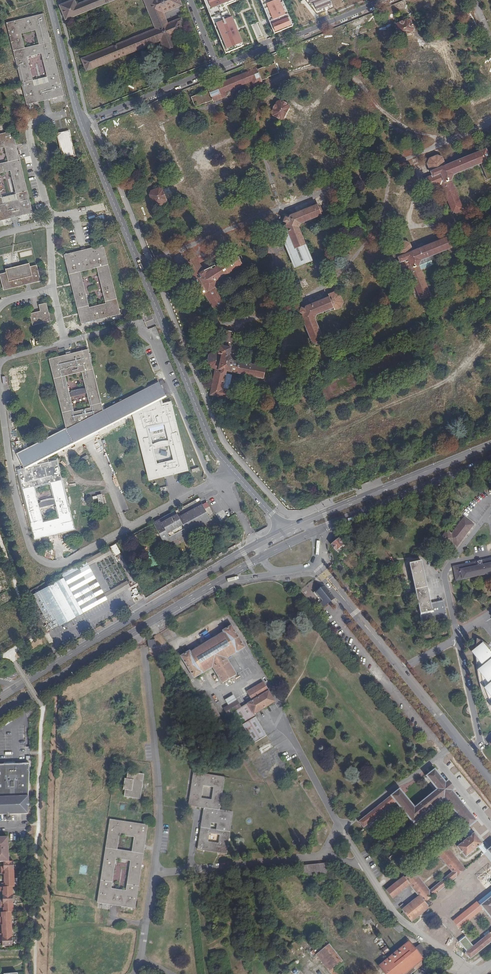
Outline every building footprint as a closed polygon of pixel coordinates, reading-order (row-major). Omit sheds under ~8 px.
[(77,6),(75,0),(74,0),(61,5),(66,19),(113,0),(90,0),(77,6)] [(88,70),(161,40),(167,55),(178,50),(172,36),(183,31),(178,20),(168,24),(163,13),(182,5),(179,0),(144,0),(156,29),(83,59),(88,70)] [(223,54),(244,46),(227,3),(235,0),(201,0),(223,54)] [(282,0),(259,0),(273,34),(293,26),(282,0)] [(309,4),(313,3),(317,12),(332,6),(330,0),(307,0),(309,4)] [(52,57),(54,57),(51,42),(49,43),(45,27),(47,27),(44,15),(7,23),(17,69),(20,68),(23,83),(21,84),(26,105),(37,102),(36,100),(51,96),(52,99),(63,96),(59,75),(56,75),(52,57)] [(369,16),(351,21),(353,27),(364,24),(363,22),(366,21),(366,20),(370,19),(369,16)] [(402,37),(412,32),(413,29),(411,21),(407,20),(397,24),(396,28),(398,35),(402,37)] [(255,38),(262,36),(259,22),(252,24),(255,38)] [(352,37),(368,33),(366,25),(351,29),(352,37)] [(345,35),(330,39),(333,46),(347,42),(345,35)] [(472,102),(477,117),(490,112),(490,55),(481,58),(482,61),(479,62),(490,95),(472,102)] [(267,78),(278,73),(274,64),(263,69),(263,68),(257,70),(257,69),(208,89),(208,91),(202,93),(202,94),(192,98),(195,107),(206,103),(212,101),(213,102),(226,97),(254,86),(254,85),(262,82),(262,81),(267,79),(267,78)] [(284,118),(289,108),(288,105),(280,101),(276,102),(271,112),(273,116),(279,120),(284,118)] [(19,175),(21,174),(17,159),(15,160),(12,145),(14,144),(11,131),(0,134),(0,148),(3,147),(7,162),(0,163),(0,174),(9,171),(17,200),(1,204),(0,199),(0,221),(5,219),(5,217),(18,214),(19,216),(30,213),(25,192),(23,192),(19,175)] [(73,157),(68,131),(56,134),(62,160),(73,157)] [(453,174),(480,163),(489,159),(485,150),(445,166),(441,158),(436,155),(429,159),(427,163),(432,175),(425,178),(429,188),(441,184),(452,212),(455,212),(456,213),(459,211),(459,210),(462,208),(450,179),(453,174)] [(480,163),(486,179),(490,177),(490,165),(489,159),(480,163)] [(166,200),(163,190),(159,189),(151,192),(150,196),(154,205),(158,207),(165,204),(166,200)] [(307,265),(313,262),(311,258),(309,259),(303,245),(305,245),(298,228),(300,223),(320,215),(319,212),(321,211),(319,207),(317,207),(316,205),(290,216),(288,219),(285,217),(284,221),(286,222),(286,225),(280,228),(295,266),(306,262),(307,265)] [(154,230),(151,224),(145,226),(147,233),(154,230)] [(429,294),(419,270),(417,265),(420,260),(429,256),(450,247),(449,245),(451,243),(449,239),(447,240),(446,238),(412,251),(408,243),(404,241),(397,244),(395,249),(399,262),(392,264),(396,274),(408,269),(419,298),(422,297),(423,299),(427,297),(426,295),(429,294)] [(119,319),(102,251),(91,253),(92,256),(75,260),(75,257),(63,260),(80,328),(95,325),(95,322),(103,321),(104,323),(119,319)] [(220,312),(227,309),(213,287),(215,280),(232,269),(248,259),(244,253),(241,255),(239,253),(214,269),(212,266),(203,270),(195,258),(186,264),(193,275),(192,276),(195,281),(192,282),(191,287),(195,294),(201,295),(205,293),(216,312),(219,310),(220,312)] [(417,265),(419,270),(429,267),(428,262),(431,261),(429,256),(420,260),(417,265)] [(3,294),(23,289),(23,287),(27,286),(28,288),(39,286),(35,270),(29,272),(28,268),(4,274),(4,277),(0,277),(0,288),(3,294)] [(333,308),(334,309),(339,307),(341,302),(338,294),(334,293),(328,295),(329,297),(305,307),(304,309),(300,308),(299,312),(302,313),(301,316),(312,343),(315,342),(315,344),(322,341),(320,334),(313,318),(314,314),(324,311),(333,308)] [(33,320),(32,318),(27,319),(30,330),(48,325),(44,308),(37,310),(39,316),(39,319),(33,320)] [(265,377),(266,367),(232,360),(228,354),(233,333),(222,330),(218,352),(213,352),(209,355),(208,362),(211,367),(215,368),(210,395),(233,399),(235,397),(236,393),(234,391),(228,390),(231,375),(225,374),(225,370),(265,377)] [(100,415),(85,354),(75,357),(75,359),(58,364),(57,361),(46,364),(59,417),(65,430),(71,444),(128,415),(145,484),(159,481),(158,480),(168,477),(168,478),(183,475),(167,406),(160,408),(158,401),(162,399),(156,387),(100,415)] [(66,446),(71,444),(65,430),(60,433),(66,446)] [(35,539),(75,529),(58,460),(52,462),(50,455),(66,446),(60,433),(18,455),(25,469),(18,471),(35,539)] [(205,525),(197,510),(174,522),(170,516),(148,529),(159,550),(205,525)] [(452,544),(456,546),(473,526),(463,519),(451,535),(447,531),(439,541),(449,548),(452,544)] [(332,544),(337,550),(353,540),(352,538),(347,541),(344,538),(341,540),(340,538),(332,544)] [(109,547),(114,555),(120,552),(115,544),(109,547)] [(356,552),(361,558),(365,555),(360,548),(356,552)] [(453,567),(456,581),(490,574),(490,559),(453,567)] [(410,566),(423,625),(447,620),(443,603),(430,605),(421,564),(410,566)] [(88,567),(64,580),(83,615),(107,602),(88,567)] [(83,615),(64,580),(33,596),(51,629),(58,626),(59,628),(64,625),(71,622),(83,615)] [(107,600),(130,587),(126,581),(103,593),(107,600)] [(319,590),(329,602),(333,598),(324,586),(319,590)] [(323,607),(329,602),(319,590),(316,592),(322,600),(320,602),(323,607)] [(181,657),(194,678),(212,667),(223,683),(236,675),(227,659),(245,647),(232,626),(224,631),(225,632),(191,653),(190,651),(181,657)] [(478,639),(477,638),(477,640),(476,648),(476,658),(476,664),(479,682),(485,697),(490,708),(490,710),(490,653),(490,652),(490,649),(490,647),(478,639)] [(147,641),(148,649),(155,648),(154,640),(147,641)] [(185,686),(196,704),(199,702),(195,695),(196,694),(189,683),(185,686)] [(234,713),(253,742),(253,743),(267,736),(265,732),(254,715),(276,702),(263,683),(248,692),(250,696),(246,699),(249,704),(243,708),(238,701),(235,702),(233,699),(227,702),(228,706),(224,710),(228,716),(234,713)] [(202,704),(216,725),(223,720),(211,700),(207,693),(199,698),(202,704)] [(27,814),(29,764),(0,765),(0,815),(27,814)] [(404,795),(401,792),(399,789),(359,821),(364,827),(396,802),(413,823),(444,798),(469,829),(470,828),(477,822),(452,791),(454,789),(447,781),(445,783),(434,770),(427,776),(437,789),(414,808),(404,795)] [(226,852),(233,811),(219,809),(224,777),(193,772),(190,793),(189,804),(204,807),(198,848),(226,852)] [(141,782),(144,782),(145,775),(129,773),(128,780),(126,779),(124,790),(126,791),(125,797),(141,800),(142,793),(140,793),(141,782)] [(418,778),(401,792),(404,795),(422,782),(418,778)] [(444,798),(413,823),(416,826),(443,804),(465,831),(469,829),(444,798)] [(139,887),(136,887),(139,870),(142,870),(144,855),(141,854),(144,839),(146,840),(148,826),(111,820),(104,864),(107,865),(104,882),(102,882),(98,904),(136,909),(139,887)] [(484,846),(470,828),(469,829),(465,831),(462,834),(465,838),(467,837),(468,839),(458,848),(466,857),(478,847),(480,849),(484,846)] [(3,863),(3,868),(1,868),(1,875),(3,875),(3,884),(1,885),(1,889),(0,889),(0,892),(2,892),(2,902),(0,902),(0,909),(3,909),(3,914),(1,914),(1,919),(0,919),(0,927),(1,926),(2,935),(0,935),(0,942),(2,942),(2,947),(11,947),(11,914),(13,914),(12,888),(14,888),(13,863),(9,862),(8,839),(0,839),(0,863),(3,863)] [(485,846),(484,846),(480,849),(481,851),(478,854),(480,856),(484,854),(487,850),(488,850),(485,846)] [(425,902),(429,899),(464,870),(447,847),(438,854),(453,872),(429,891),(414,873),(406,880),(403,876),(387,890),(393,897),(396,901),(399,899),(396,895),(410,884),(419,896),(425,902)] [(383,850),(389,859),(393,856),(386,848),(383,850)] [(299,877),(330,874),(330,863),(298,866),(299,877)] [(483,908),(480,905),(490,896),(490,890),(477,901),(476,900),(455,917),(461,925),(483,908)] [(433,904),(429,899),(425,902),(419,896),(405,907),(406,908),(403,911),(412,921),(433,904)] [(480,905),(483,908),(490,918),(490,896),(480,905)] [(449,933),(452,930),(443,920),(440,922),(449,933)] [(394,927),(400,932),(404,929),(397,923),(394,927)] [(471,948),(469,946),(464,950),(466,953),(465,954),(467,957),(468,956),(470,959),(490,942),(490,932),(471,948)] [(327,942),(324,938),(315,945),(318,949),(318,948),(327,942)] [(302,946),(307,952),(311,949),(306,943),(304,941),(301,944),(302,946)] [(335,969),(343,963),(327,942),(318,948),(321,951),(335,969)] [(395,973),(405,973),(414,967),(416,970),(431,958),(420,944),(415,948),(409,942),(385,961),(395,973)] [(381,951),(384,955),(389,950),(386,946),(381,951)] [(335,969),(321,951),(319,953),(317,955),(333,973),(343,973),(344,973),(341,969),(338,972),(335,969)] [(385,961),(379,967),(385,973),(395,973),(385,961)]
